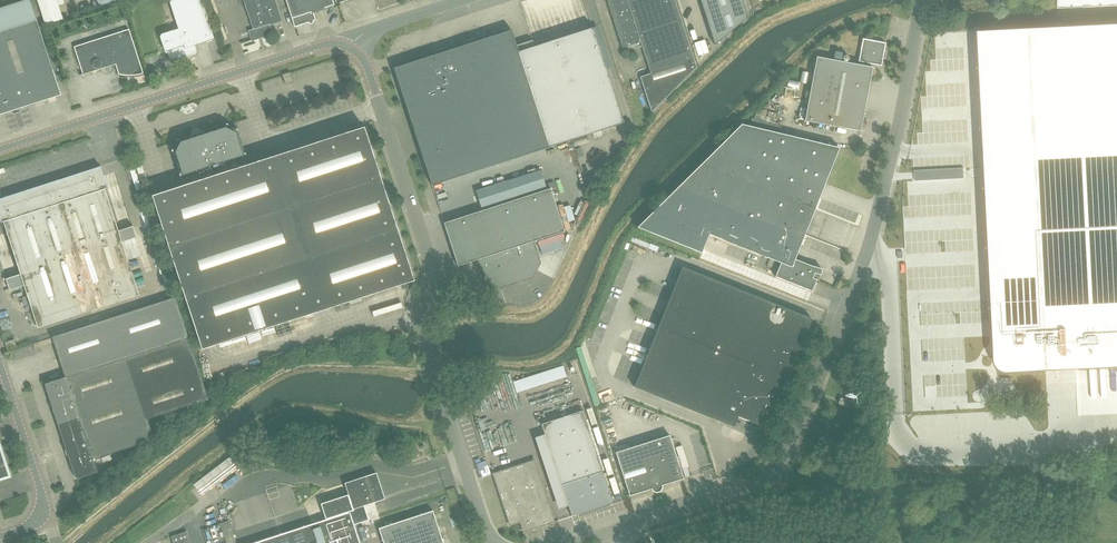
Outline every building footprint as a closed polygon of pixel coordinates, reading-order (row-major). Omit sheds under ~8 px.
[(57,83),(30,0),(24,0),(0,8),(0,114),(11,110),(14,111),(18,110),(21,107),(61,94),(57,83)] [(142,58),(123,0),(111,4),(130,62),(131,62),(138,59),(138,60),(139,59),(141,58),(141,59),(142,58)] [(178,28),(184,48),(195,45),(214,39),(213,37),(201,0),(169,0),(178,28)] [(258,38),(272,33),(269,24),(282,20),(278,10),(275,0),(244,0),(253,29),(249,30),(252,40),(258,38)] [(313,11),(334,5),(332,0),(286,0),(288,7),(294,27),(315,20),(313,11)] [(674,0),(607,0),(622,48),(632,44),(640,42),(645,56),(650,73),(640,76),(640,77),(651,112),(696,67),(694,59),(674,0)] [(715,45),(747,17),(742,0),(700,0),(715,45)] [(1058,8),(1116,5),(1116,0),(1057,0),(1058,8)] [(130,62),(111,4),(99,8),(118,66),(119,66),(121,65),(122,65),(122,64),(129,62),(129,63),(130,62)] [(118,66),(99,8),(88,12),(106,70),(107,70),(107,69),(114,67),(115,67),(117,66),(118,66)] [(106,70),(88,12),(76,16),(94,74),(95,74),(95,73),(97,73),(98,73),(98,72),(105,70),(106,70)] [(94,74),(76,16),(64,20),(82,78),(83,78),(83,77),(90,75),(91,75),(92,75),(91,75),(94,74)] [(64,20),(52,24),(70,82),(71,81),(73,80),(73,81),(74,80),(82,77),(82,78),(64,20)] [(979,31),(997,359),(997,360),(997,361),(997,362),(997,363),(998,363),(998,364),(998,365),(999,365),(999,366),(999,367),(1000,367),(1000,368),(1001,368),(1001,369),(1002,369),(1002,370),(1003,370),(1004,370),(1004,371),(1005,371),(1006,371),(1007,371),(1007,372),(1008,372),(1009,372),(1010,372),(1011,372),(1116,367),(1116,24),(979,31)] [(624,123),(623,119),(593,26),(518,50),(511,29),(393,67),(421,153),(432,185),(571,140),(624,123)] [(190,60),(191,58),(191,57),(196,55),(197,52),(195,45),(184,48),(178,28),(161,34),(160,36),(164,49),(164,51),(167,52),(169,59),(172,60),(177,59),(180,60),(184,59),(188,60),(190,60)] [(858,61),(861,62),(869,63),(881,66),(885,42),(862,38),(858,61)] [(804,120),(860,131),(872,67),(869,66),(869,63),(861,62),(861,65),(816,56),(804,120)] [(285,84),(293,81),(290,72),(282,74),(285,84)] [(741,124),(637,227),(701,252),(708,234),(780,262),(775,276),(812,291),(816,279),(818,274),(820,274),(822,268),(810,265),(794,259),(798,249),(808,225),(812,216),(822,190),(825,183),(839,147),(778,133),(780,125),(781,120),(755,113),(754,118),(751,118),(749,126),(741,124)] [(223,161),(245,154),(237,130),(238,129),(237,128),(236,129),(228,125),(227,124),(227,123),(226,124),(225,124),(226,125),(204,132),(204,131),(203,131),(202,131),(201,132),(192,135),(190,135),(189,135),(189,136),(179,140),(178,139),(177,139),(176,140),(177,142),(173,149),(172,149),(171,150),(172,151),(172,152),(173,151),(180,175),(191,172),(195,181),(227,171),(223,161)] [(364,127),(227,171),(195,181),(152,195),(201,349),(413,280),(364,127)] [(132,273),(122,244),(136,239),(131,224),(118,229),(105,189),(107,188),(100,166),(2,198),(0,199),(0,220),(1,223),(3,222),(19,272),(6,276),(11,291),(24,287),(37,328),(139,295),(132,273)] [(499,287),(500,287),(532,277),(539,262),(533,241),(564,231),(550,188),(444,223),(458,265),(479,259),(485,280),(499,287)] [(737,416),(748,420),(758,424),(766,405),(776,408),(811,318),(682,267),(634,387),(733,426),(737,416)] [(947,289),(955,289),(956,280),(935,279),(935,284),(947,285),(947,289)] [(175,296),(52,336),(66,378),(45,385),(66,448),(66,451),(66,453),(68,455),(76,478),(97,471),(93,459),(154,439),(147,419),(208,399),(203,384),(175,296)] [(650,338),(652,333),(641,328),(639,333),(650,338)] [(14,339),(5,342),(7,350),(17,347),(14,339)] [(554,379),(567,374),(564,366),(551,370),(554,379)] [(851,401),(840,397),(838,403),(848,407),(851,401)] [(541,424),(571,516),(596,507),(613,502),(582,410),(541,424)] [(683,478),(669,435),(615,452),(627,490),(629,495),(651,488),(651,490),(655,492),(660,491),(662,487),(661,485),(683,478)] [(9,476),(0,448),(0,478),(9,476)] [(233,454),(193,484),(202,496),(217,484),(242,465),(239,461),(233,454)] [(493,473),(493,474),(510,525),(520,522),(523,532),(555,521),(534,460),(493,473)] [(355,527),(390,515),(385,498),(376,472),(344,483),(347,493),(320,502),(325,519),(252,542),(360,542),(355,527)] [(378,528),(383,542),(443,542),(432,510),(378,528)] [(235,514),(238,530),(250,527),(247,511),(235,514)] [(302,511),(291,516),(295,524),(306,519),(302,511)] [(364,542),(380,542),(377,525),(361,529),(364,542)] [(187,531),(172,536),(170,536),(173,542),(190,542),(187,531)]
